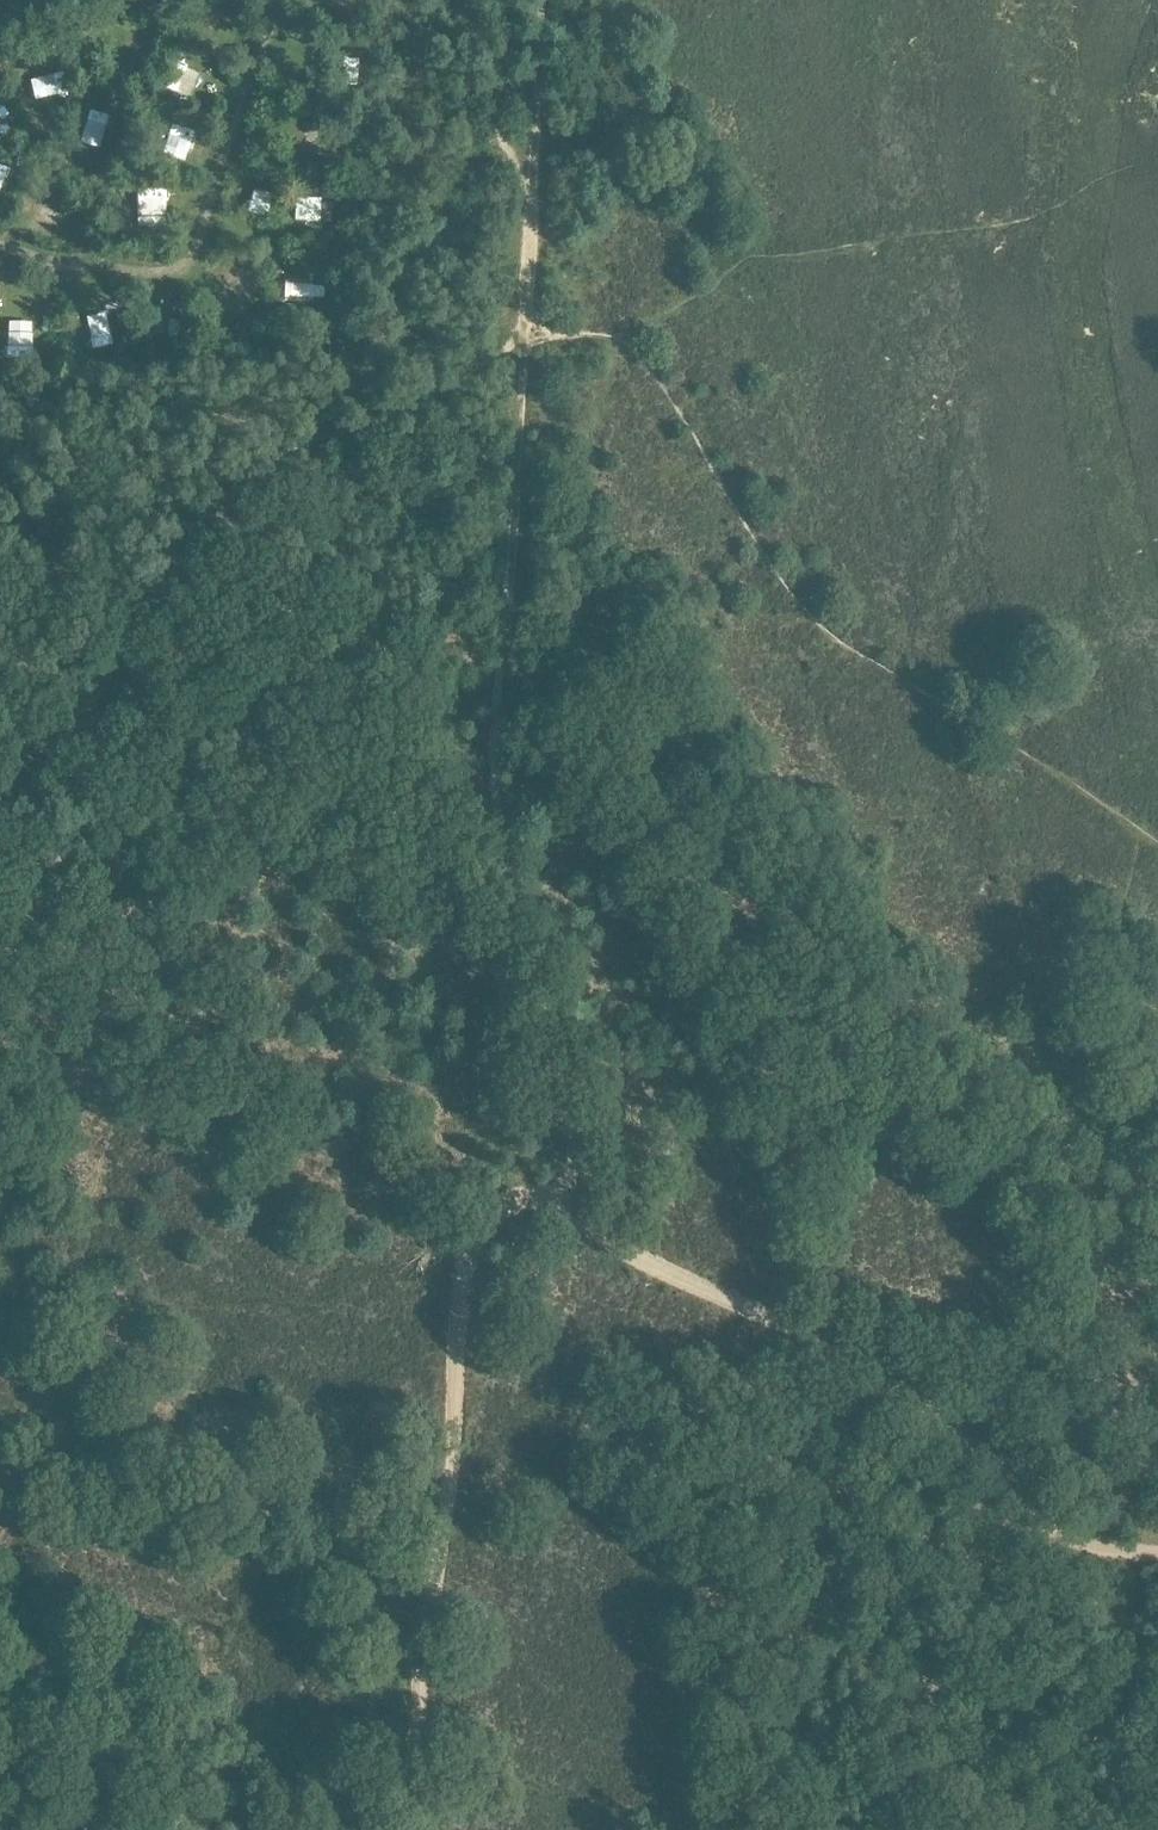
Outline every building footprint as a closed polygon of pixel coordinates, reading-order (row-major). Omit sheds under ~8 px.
[(183,48),(180,56),(187,59),(190,51),(183,48)] [(294,164),(297,138),(284,137),(281,162),(294,164)] [(171,167),(175,144),(151,140),(148,163),(171,167)] [(149,304),(149,316),(175,315),(174,304),(149,304)] [(107,327),(109,306),(89,305),(87,325),(107,327)] [(6,337),(8,314),(0,313),(0,336),(6,337)]
